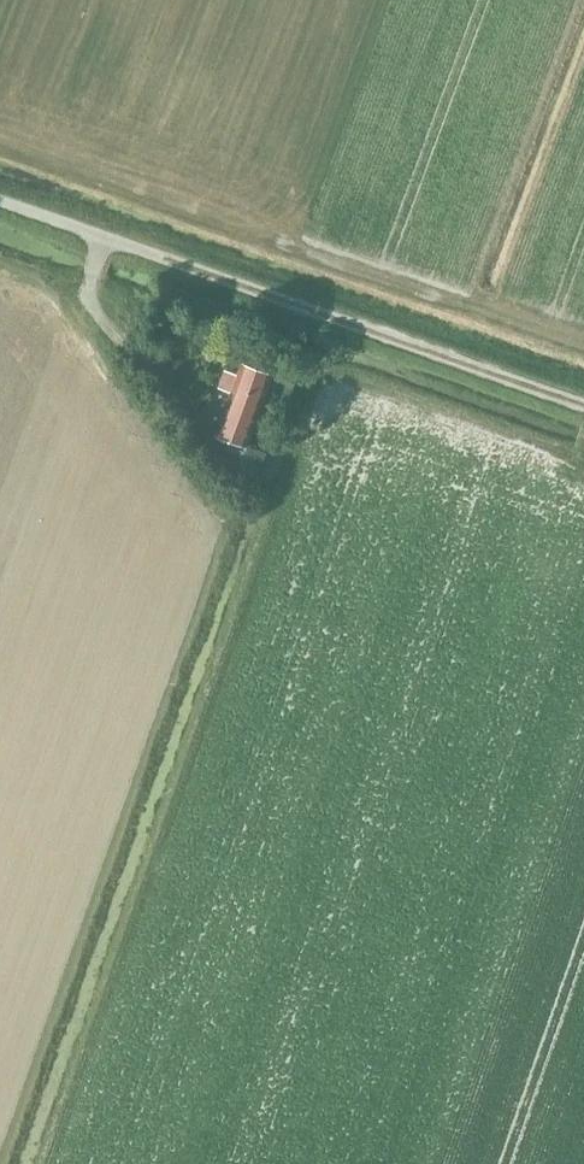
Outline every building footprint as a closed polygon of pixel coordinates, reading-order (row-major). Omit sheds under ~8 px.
[(208,463),(244,475),(254,447),(248,445),(274,372),(244,361),(239,374),(225,369),(219,387),(233,391),(208,463)]
